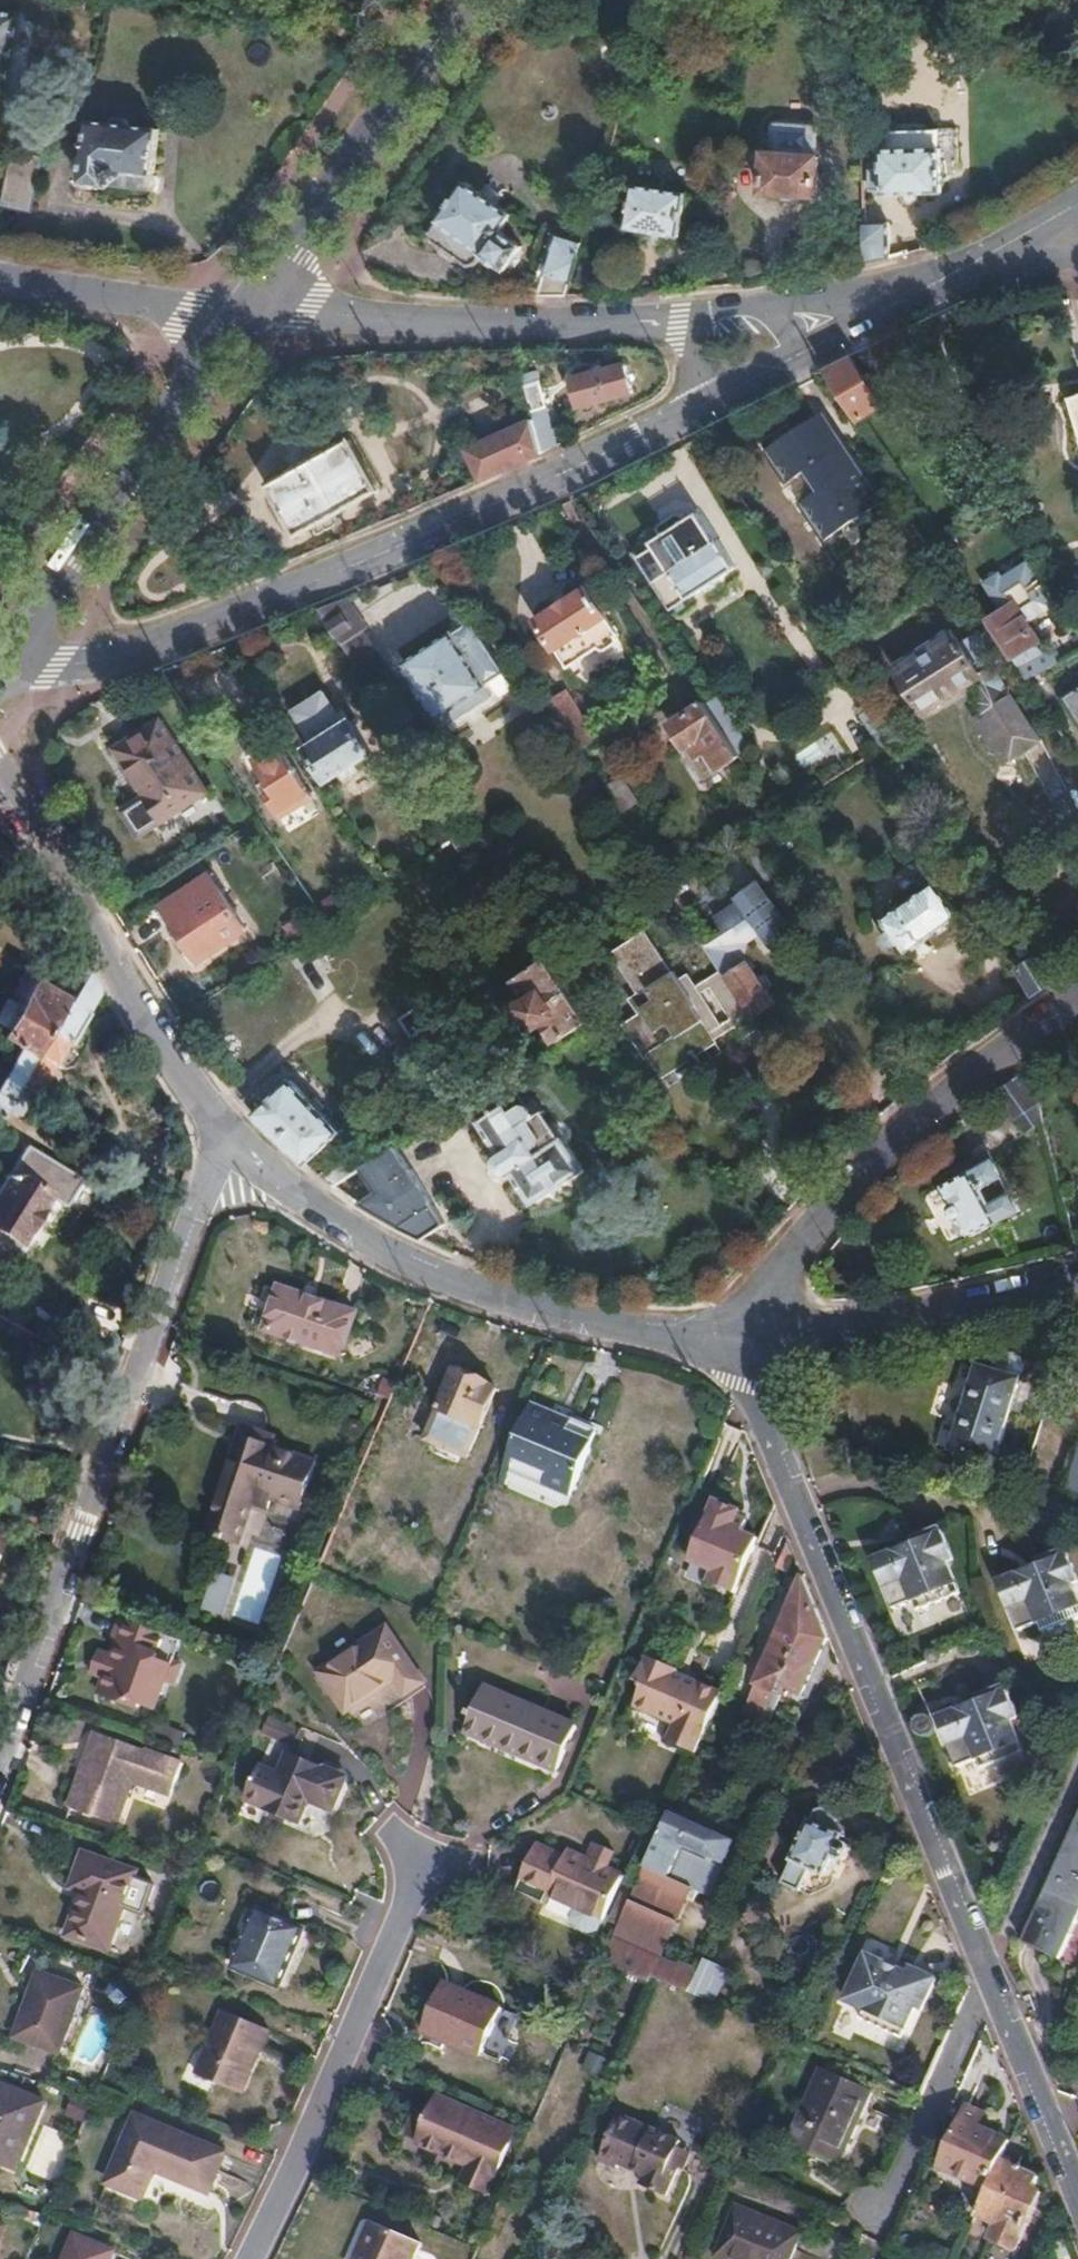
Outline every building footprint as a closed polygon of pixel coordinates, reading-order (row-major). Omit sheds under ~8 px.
[(0,13),(0,91),(17,17),(0,13)] [(148,194),(157,131),(89,120),(80,184),(148,194)] [(883,194),(943,194),(943,149),(940,149),(940,132),(884,131),(883,169),(871,169),(872,191),(883,191),(883,194)] [(817,197),(820,160),(767,156),(765,193),(817,197)] [(4,175),(0,193),(0,208),(26,214),(34,181),(4,175)] [(501,232),(513,215),(467,183),(433,233),(432,241),(468,265),(478,264),(484,256),(506,271),(522,248),(501,232)] [(681,239),(688,196),(636,188),(629,231),(681,239)] [(889,260),(889,221),(866,222),(867,264),(889,260)] [(569,297),(586,243),(560,236),(541,298),(569,297)] [(885,404),(854,359),(830,372),(860,421),(885,404)] [(635,392),(627,365),(576,381),(584,408),(635,392)] [(562,444),(540,373),(524,377),(537,419),(546,452),(562,444)] [(835,537),(885,504),(853,454),(841,462),(835,454),(840,451),(818,418),(767,452),(789,486),(798,480),(809,498),(835,537)] [(546,452),(537,419),(472,448),(486,480),(533,458),(546,452)] [(353,441),(273,487),(302,538),(383,493),(353,441)] [(835,537),(809,498),(800,504),(825,543),(835,537)] [(653,548),(636,558),(669,610),(736,569),(717,542),(715,543),(697,514),(686,521),(683,515),(678,514),(659,525),(658,530),(661,536),(650,543),(653,548)] [(620,637),(589,590),(539,623),(569,669),(599,650),(601,652),(607,652),(617,646),(618,641),(617,638),(620,637)] [(363,622),(348,598),(335,604),(321,609),(345,645),(359,636),(354,629),(363,622)] [(991,621),(1015,659),(1020,667),(1028,679),(1060,662),(1077,653),(1077,639),(1076,636),(1043,653),(1036,645),(1038,643),(1014,605),(995,618),(988,608),(984,611),(991,621)] [(487,681),(505,669),(472,623),(455,634),(454,631),(406,663),(418,683),(439,717),(443,716),(448,722),(492,695),(486,688),(490,685),(487,681)] [(1038,744),(1014,707),(988,666),(997,661),(977,631),(960,642),(956,638),(901,673),(924,708),(975,674),(980,671),(987,680),(981,684),(977,712),(991,738),(989,749),(997,760),(1009,763),(1038,744)] [(369,653),(359,636),(345,645),(355,662),(369,653)] [(987,680),(980,671),(975,674),(981,684),(987,680)] [(598,741),(562,684),(546,695),(567,728),(582,752),(598,741)] [(1066,697),(1077,714),(1077,690),(1066,697)] [(709,706),(723,729),(738,753),(750,745),(720,698),(709,706)] [(883,715),(873,699),(857,709),(881,746),(897,737),(883,715)] [(709,706),(706,702),(671,725),(687,749),(700,741),(719,770),(741,757),(723,729),(709,706)] [(347,729),(341,719),(333,718),(316,728),(315,738),(320,746),(347,729)] [(161,721),(117,750),(147,797),(125,811),(142,835),(164,821),(209,793),(161,721)] [(409,746),(393,722),(380,730),(395,755),(409,746)] [(375,756),(355,724),(350,727),(347,729),(320,746),(313,751),(333,782),(375,756)] [(1022,755),(1050,804),(1068,794),(1040,744),(1022,755)] [(314,797),(281,745),(254,762),(268,782),(261,787),(281,818),(314,797)] [(639,804),(623,778),(607,789),(615,803),(623,814),(639,804)] [(464,832),(449,808),(431,821),(446,844),(464,832)] [(725,933),(707,946),(717,961),(723,971),(746,1005),(756,1022),(777,1007),(750,967),(747,965),(739,953),(745,944),(774,923),(785,939),(810,923),(777,872),(751,888),(755,894),(716,919),(725,933)] [(200,962),(246,929),(213,878),(165,909),(200,962)] [(925,941),(961,916),(939,884),(885,922),(891,932),(885,935),(884,939),(884,942),(886,946),(889,948),(893,949),(895,948),(900,945),(906,954),(915,949),(917,953),(928,946),(925,941)] [(756,1022),(746,1005),(723,971),(697,988),(689,976),(680,982),(674,973),(671,975),(647,939),(616,960),(642,999),(633,1005),(645,1022),(626,1033),(648,1066),(653,1063),(667,1084),(736,1039),(743,1049),(764,1035),(756,1022)] [(1056,982),(1037,952),(1015,966),(1035,996),(1056,982)] [(587,1023),(562,983),(549,964),(518,984),(530,1004),(521,1009),(534,1029),(543,1023),(556,1044),(562,1039),(587,1023)] [(83,1011),(95,990),(84,972),(67,1001),(37,1054),(18,1085),(45,1105),(54,1088),(43,1079),(52,1064),(57,1057),(69,1063),(83,1039),(81,1030),(76,1028),(85,1013),(83,1011)] [(67,1001),(36,983),(21,1007),(8,999),(0,1012),(0,1024),(8,1030),(5,1035),(25,1046),(37,1054),(67,1001)] [(409,1035),(439,1016),(427,998),(398,1017),(409,1035)] [(37,1054),(25,1046),(0,1088),(0,1118),(15,1092),(18,1085),(37,1054)] [(69,1063),(57,1057),(52,1064),(59,1068),(69,1063)] [(1040,1104),(1024,1073),(1022,1074),(1003,1089),(1021,1119),(1041,1107),(1040,1104)] [(345,1140),(293,1082),(255,1115),(268,1128),(291,1150),(302,1161),(307,1165),(326,1148),(331,1153),(345,1140)] [(584,1171),(545,1113),(537,1117),(525,1103),(513,1111),(508,1104),(478,1122),(499,1153),(496,1158),(494,1163),(494,1169),(496,1173),(501,1177),(509,1177),(514,1176),(534,1205),(584,1171)] [(20,1147),(0,1181),(0,1260),(6,1263),(46,1195),(60,1204),(75,1179),(20,1147)] [(432,1196),(411,1167),(408,1167),(393,1147),(386,1151),(359,1168),(377,1193),(361,1204),(369,1209),(385,1218),(417,1235),(426,1238),(448,1221),(432,1200),(432,1196)] [(1003,1175),(990,1152),(945,1177),(949,1185),(946,1186),(954,1202),(949,1209),(956,1221),(965,1221),(972,1236),(1006,1218),(988,1184),(1003,1175)] [(333,1185),(359,1168),(352,1157),(322,1177),(332,1184),(333,1185)] [(281,1288),(267,1328),(341,1354),(356,1313),(281,1288)] [(1020,1380),(1024,1367),(1020,1358),(1008,1354),(999,1360),(995,1372),(1011,1377),(1020,1380)] [(951,1452),(993,1466),(1021,1380),(1020,1380),(1011,1377),(995,1372),(979,1366),(951,1452)] [(454,1373),(438,1413),(478,1430),(495,1391),(489,1388),(488,1386),(454,1373)] [(529,1409),(497,1486),(505,1489),(511,1473),(570,1498),(596,1437),(529,1409)] [(478,1430),(438,1413),(426,1442),(466,1458),(478,1430)] [(241,1439),(208,1534),(237,1544),(251,1504),(267,1509),(271,1500),(299,1510),(315,1465),(241,1439)] [(1069,1494),(1077,1497),(1077,1465),(1069,1494)] [(693,1489),(675,1533),(732,1556),(748,1519),(717,1506),(719,1498),(693,1489)] [(889,1562),(887,1558),(874,1562),(892,1609),(909,1603),(913,1613),(957,1596),(945,1565),(951,1561),(938,1528),(910,1539),(912,1544),(906,1546),(907,1555),(889,1562)] [(795,1554),(789,1538),(777,1565),(787,1570),(795,1554)] [(886,1554),(887,1558),(889,1562),(907,1555),(906,1546),(886,1554)] [(1009,1580),(996,1586),(1014,1633),(1033,1626),(1038,1636),(1077,1621),(1077,1611),(1068,1585),(1073,1583),(1061,1552),(1034,1562),(1035,1566),(1030,1576),(1011,1583),(1009,1580)] [(1007,1576),(1009,1580),(1011,1583),(1030,1576),(1035,1566),(1007,1576)] [(215,1575),(202,1609),(218,1614),(230,1581),(215,1575)] [(771,1708),(779,1692),(816,1607),(804,1576),(749,1699),(771,1708)] [(816,1607),(779,1692),(784,1695),(788,1697),(791,1691),(802,1695),(828,1637),(816,1607)] [(175,1634),(122,1613),(113,1638),(116,1640),(110,1656),(96,1651),(89,1671),(102,1677),(96,1692),(136,1707),(139,1701),(152,1705),(167,1667),(164,1664),(175,1634)] [(390,1624),(322,1670),(349,1711),(399,1677),(409,1690),(425,1679),(390,1624)] [(668,1734),(698,1746),(700,1743),(701,1739),(711,1715),(724,1685),(698,1674),(695,1680),(674,1671),(677,1665),(679,1660),(649,1647),(637,1674),(645,1678),(636,1700),(676,1716),(668,1734)] [(695,1680),(698,1674),(677,1665),(674,1671),(695,1680)] [(484,1685),(466,1729),(557,1769),(575,1725),(484,1685)] [(950,1720),(947,1716),(936,1720),(955,1769),(971,1762),(975,1772),(1019,1755),(1006,1722),(1012,1720),(1000,1688),(972,1699),(973,1702),(966,1705),(969,1713),(950,1720)] [(946,1712),(947,1716),(950,1720),(969,1713),(966,1705),(946,1712)] [(271,1715),(265,1730),(295,1744),(301,1728),(271,1715)] [(713,1725),(714,1727),(716,1728),(722,1722),(719,1720),(713,1725)] [(92,1742),(69,1806),(117,1823),(121,1812),(158,1825),(179,1767),(119,1745),(116,1751),(92,1742)] [(291,1751),(268,1805),(301,1819),(312,1796),(336,1807),(349,1775),(291,1751)] [(811,1821),(794,1860),(812,1868),(827,1875),(836,1856),(842,1858),(847,1856),(850,1848),(849,1844),(843,1841),(845,1835),(835,1829),(838,1819),(837,1813),(825,1808),(819,1809),(811,1821)] [(666,1818),(660,1831),(646,1865),(711,1894),(733,1847),(666,1818)] [(1023,1941),(1060,1957),(1077,1917),(1077,1818),(1023,1941)] [(539,1838),(519,1883),(548,1896),(551,1890),(578,1902),(574,1913),(578,1923),(591,1928),(600,1925),(624,1870),(610,1863),(617,1849),(597,1840),(591,1854),(572,1846),(569,1851),(539,1838)] [(81,1893),(66,1935),(107,1950),(135,1870),(83,1851),(69,1889),(81,1893)] [(812,1868),(794,1860),(783,1885),(801,1893),(812,1868)] [(615,1936),(661,1957),(691,1889),(644,1868),(615,1936)] [(259,1908),(235,1966),(279,1984),(303,1927),(259,1908)] [(615,1936),(604,1962),(650,1982),(653,1976),(661,1957),(615,1936)] [(881,1965),(882,1962),(868,1956),(848,2001),(865,2010),(861,2020),(902,2038),(916,2007),(922,2009),(937,1978),(912,1967),(909,1971),(899,1966),(896,1972),(881,1965)] [(661,1957),(653,1976),(689,1992),(697,1974),(661,1957)] [(697,1974),(689,1992),(711,2002),(725,1969),(703,1959),(697,1974)] [(884,1959),(882,1962),(881,1965),(896,1972),(899,1966),(884,1959)] [(31,1998),(19,2035),(62,2050),(85,1984),(44,1969),(34,1999),(31,1998)] [(447,1980),(424,2029),(463,2046),(464,2043),(501,2060),(512,2035),(495,2026),(504,2005),(447,1980)] [(227,2005),(202,2066),(248,2084),(273,2024),(227,2005)] [(821,2067),(788,2142),(841,2165),(873,2090),(821,2067)] [(19,2169),(48,2100),(0,2081),(0,2161),(19,2169)] [(442,2096),(422,2138),(471,2160),(464,2176),(490,2188),(516,2129),(442,2096)] [(989,2189),(1002,2158),(1010,2140),(980,2127),(985,2114),(969,2107),(942,2167),(989,2189)] [(141,2112),(112,2180),(145,2194),(159,2164),(212,2187),(228,2150),(141,2112)] [(655,2159),(666,2136),(620,2115),(599,2162),(616,2170),(620,2165),(645,2176),(641,2186),(666,2197),(678,2170),(655,2159)] [(43,2126),(27,2170),(51,2179),(67,2135),(43,2126)] [(695,2150),(666,2136),(655,2159),(678,2170),(685,2173),(695,2150)] [(989,2189),(977,2214),(997,2224),(991,2238),(1015,2249),(1041,2193),(1030,2188),(1036,2175),(1025,2170),(1024,2168),(1002,2158),(989,2189)] [(717,2253),(732,2258),(804,2258),(814,2234),(740,2202),(717,2253)] [(425,2241),(375,2218),(356,2258),(416,2258),(425,2241)] [(67,2258),(112,2258),(115,2252),(77,2236),(67,2258)]
